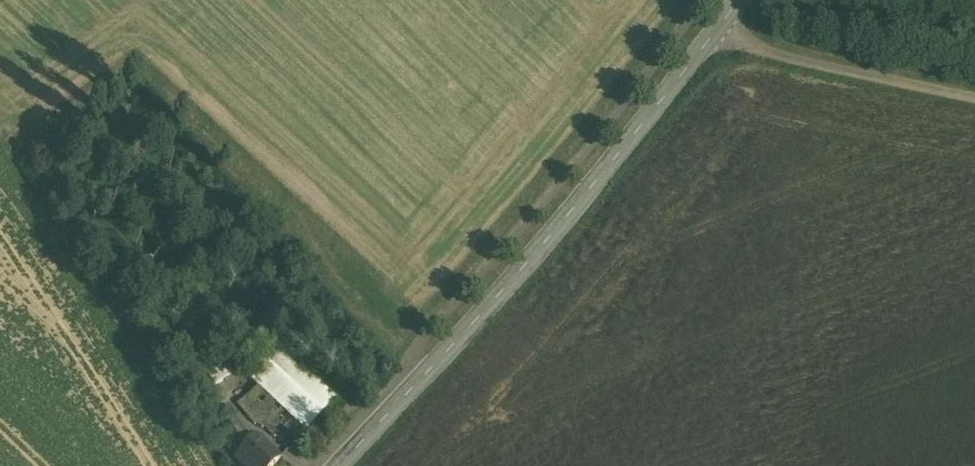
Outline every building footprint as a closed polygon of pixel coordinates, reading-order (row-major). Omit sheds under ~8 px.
[(335,400),(275,343),(247,374),(260,388),(237,404),(254,425),(257,424),(262,429),(264,427),(275,438),(277,436),(289,448),(335,400)] [(220,356),(202,368),(214,386),(232,374),(220,356)] [(221,398),(204,409),(210,419),(228,408),(221,398)] [(227,410),(211,421),(236,457),(249,443),(227,410)] [(254,437),(249,443),(236,457),(235,458),(244,465),(272,465),(278,459),(254,437)]
